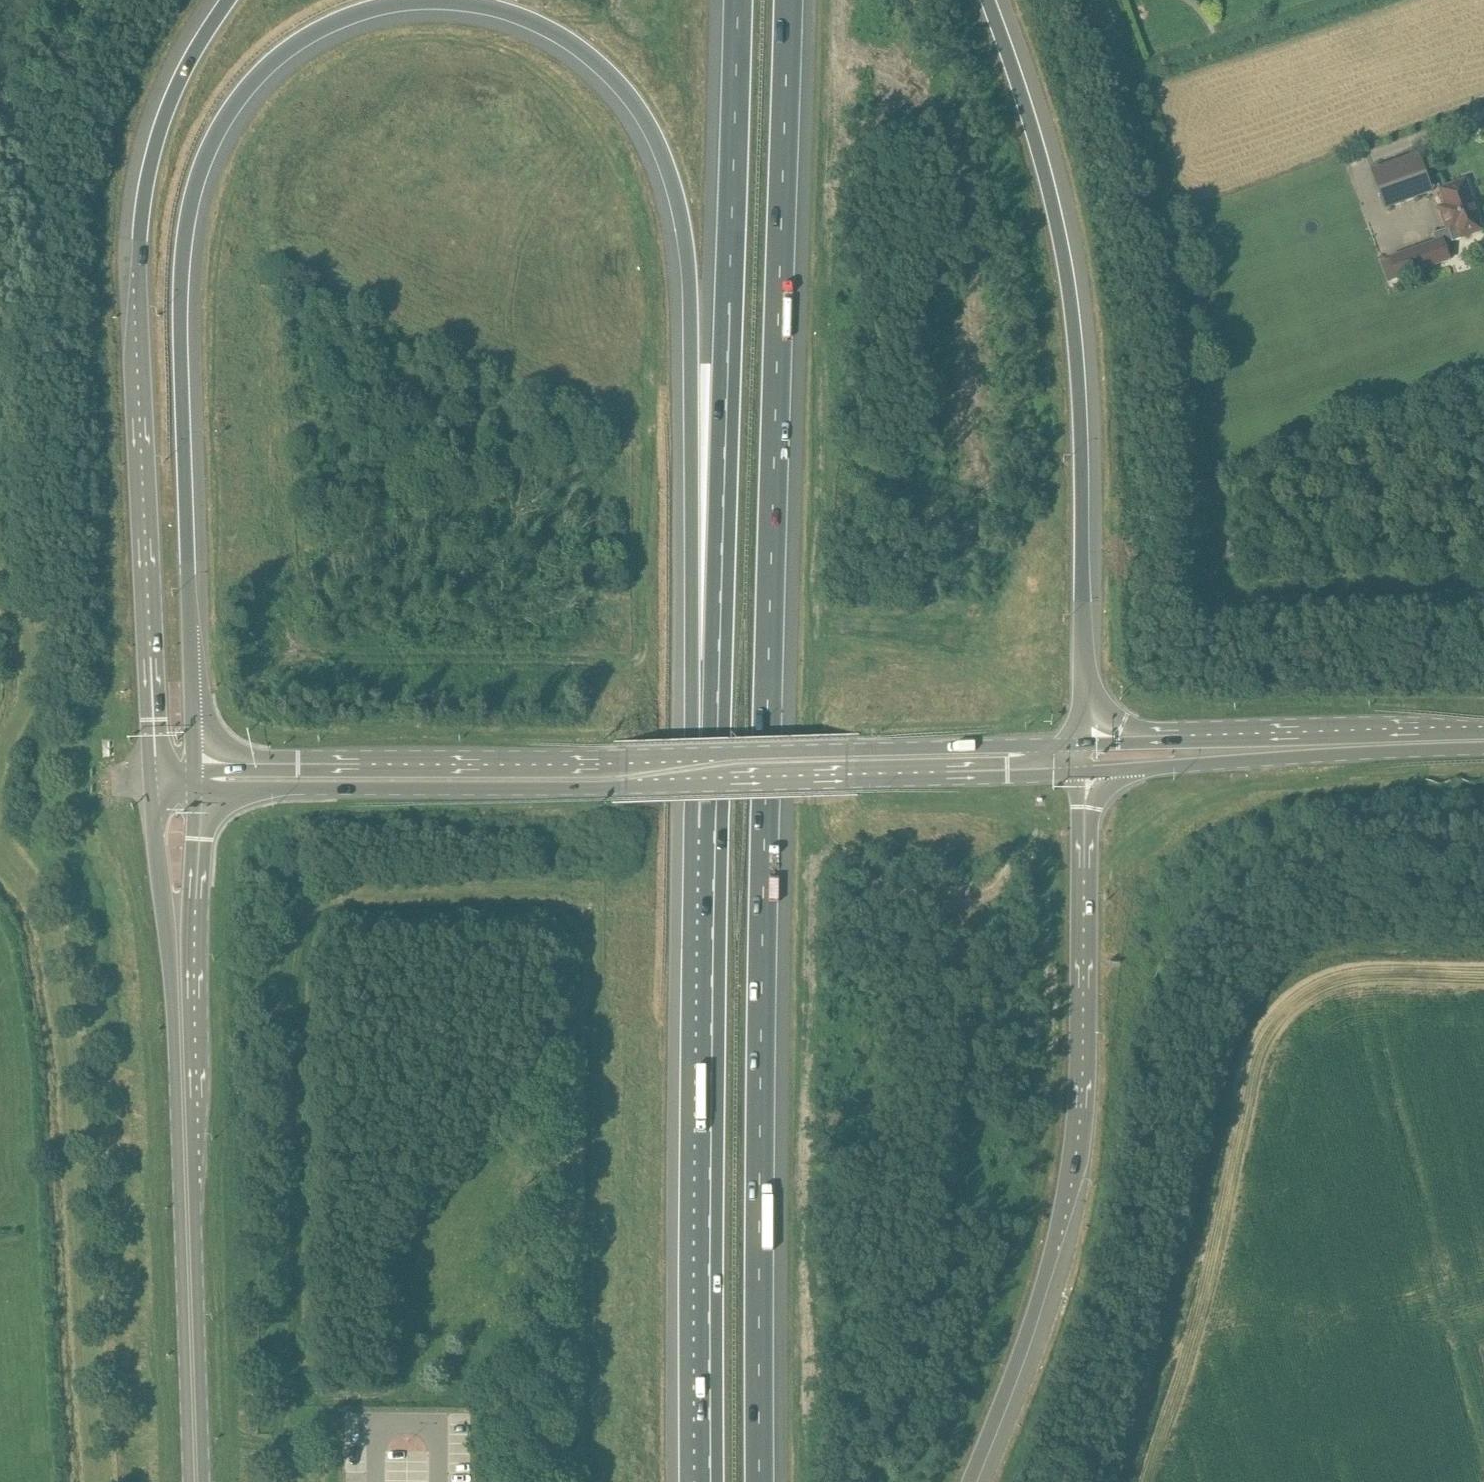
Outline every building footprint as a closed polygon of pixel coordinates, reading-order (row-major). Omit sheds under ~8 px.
[(1371,170),(1385,209),(1433,192),(1419,152),(1371,170)] [(1452,259),(1446,243),(1483,230),(1465,182),(1443,190),(1449,205),(1440,208),(1447,228),(1434,233),(1436,240),(1390,257),(1398,279),(1452,259)]
